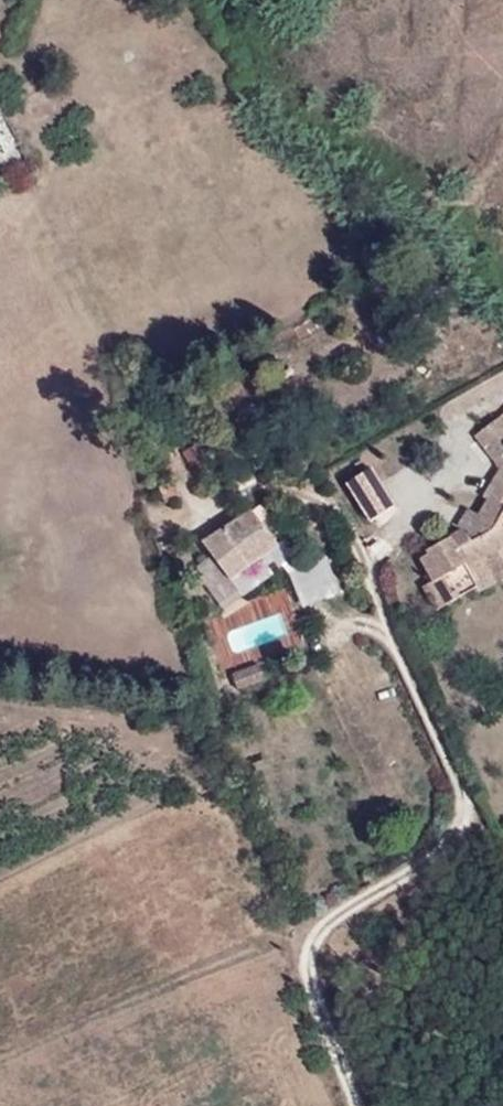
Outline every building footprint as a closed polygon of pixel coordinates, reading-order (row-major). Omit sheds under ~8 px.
[(497,461),(502,456),(502,417),(502,416),(476,436),(497,461)] [(185,453),(199,476),(209,471),(196,447),(185,453)] [(158,484),(171,480),(165,465),(153,470),(158,484)] [(377,469),(352,482),(372,521),(397,508),(377,469)] [(483,556),(502,545),(502,470),(486,497),(490,500),(480,516),(469,533),(452,543),(449,539),(429,550),(452,591),(473,580),(466,566),(483,556)] [(469,533),(480,516),(468,509),(458,526),(469,533)] [(252,511),(223,531),(249,567),(279,545),(252,511)] [(249,567),(223,531),(205,544),(232,579),(249,567)] [(494,579),(483,556),(466,566),(473,580),(478,588),(494,579)]
